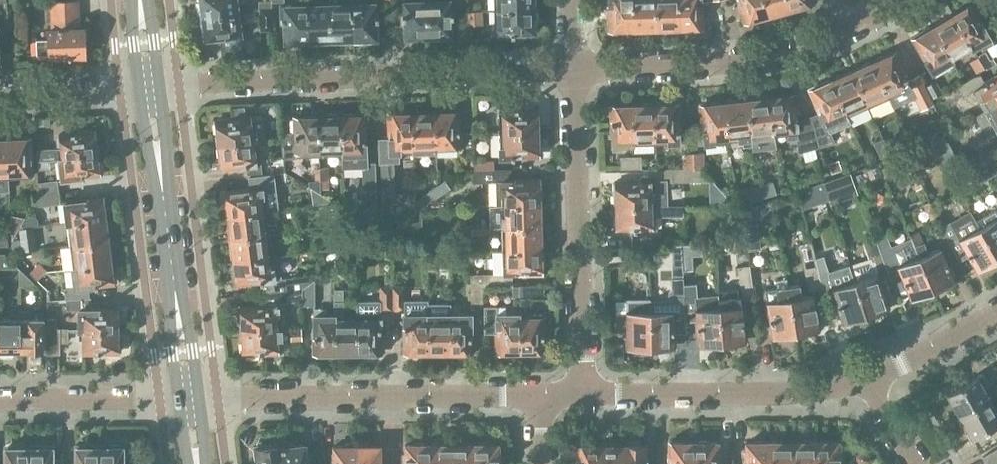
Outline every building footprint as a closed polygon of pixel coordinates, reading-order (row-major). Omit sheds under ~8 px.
[(201,16),(238,11),(236,0),(200,0),(200,3),(198,6),(199,12),(201,14),(201,16)] [(331,40),(339,40),(343,42),(349,42),(352,39),(353,39),(351,0),(326,0),(326,5),(330,5),(331,40)] [(353,39),(355,39),(357,41),(364,41),(367,38),(376,38),(375,18),(377,18),(377,0),(351,0),(353,39)] [(427,0),(402,0),(402,17),(404,17),(405,37),(415,37),(418,38),(424,38),(427,36),(428,36),(427,0)] [(462,0),(427,0),(428,36),(430,36),(433,38),(439,38),(442,36),(452,35),(451,15),(453,15),(453,4),(463,4),(462,0)] [(534,9),(534,7),(535,6),(535,0),(497,0),(497,10),(534,9)] [(609,20),(609,30),(619,30),(621,32),(629,31),(631,29),(633,29),(632,0),(608,0),(609,20)] [(633,29),(634,29),(636,31),(644,31),(646,29),(655,29),(654,0),(632,0),(633,29)] [(655,29),(665,28),(667,30),(675,30),(677,28),(679,28),(678,0),(654,0),(655,29)] [(679,28),(680,28),(682,30),(690,30),(693,28),(703,27),(702,0),(705,0),(678,0),(679,28)] [(757,20),(765,18),(766,16),(767,15),(763,0),(739,0),(745,21),(755,19),(757,20)] [(767,15),(769,15),(771,16),(779,14),(780,11),(790,9),(788,0),(763,0),(767,15)] [(790,9),(791,8),(794,10),(802,8),(803,6),(813,3),(812,0),(788,0),(790,9)] [(71,56),(85,55),(84,27),(79,27),(78,1),(51,2),(52,29),(49,29),(49,38),(37,39),(37,55),(49,54),(49,57),(68,56),(68,57),(71,57),(71,56)] [(294,41),(296,43),(303,43),(306,41),(307,41),(306,5),(281,6),(281,22),(284,22),(284,41),(294,41)] [(306,5),(307,41),(309,41),(312,43),(319,42),(321,40),(331,40),(330,5),(326,5),(306,5)] [(971,5),(957,14),(953,15),(972,48),(979,44),(982,49),(992,43),(989,38),(990,37),(971,5)] [(272,30),(271,8),(260,8),(260,30),(272,30)] [(515,32),(524,32),(534,32),(534,22),(536,19),(536,12),(534,10),(534,9),(497,10),(498,35),(515,34),(515,32)] [(466,25),(483,24),(483,10),(465,11),(466,25)] [(238,11),(201,16),(201,17),(200,21),(201,28),(203,30),(204,39),(224,37),(224,38),(241,36),(238,11)] [(935,26),(934,27),(953,60),(972,48),(953,15),(945,20),(942,20),(936,23),(935,26)] [(953,60),(934,27),(931,28),(929,27),(922,31),(922,34),(913,38),(932,71),(953,60)] [(873,62),(889,96),(911,87),(921,109),(933,104),(920,74),(908,79),(896,52),(886,56),(883,55),(876,58),(875,61),(873,62)] [(978,57),(984,67),(994,61),(992,59),(989,61),(985,53),(978,57)] [(984,67),(978,57),(977,56),(970,61),(976,72),(984,67)] [(868,105),(889,96),(873,62),(872,62),(869,61),(862,64),(862,67),(853,71),(868,105)] [(834,80),(832,80),(847,115),(868,105),(853,71),(844,75),(841,74),(834,77),(834,80)] [(996,103),(996,75),(985,83),(980,74),(957,86),(962,96),(973,89),(985,110),(996,103)] [(815,145),(816,145),(832,141),(829,133),(838,129),(834,121),(847,115),(832,80),(831,81),(827,80),(820,83),(820,86),(810,90),(820,113),(810,115),(808,115),(815,145)] [(772,97),(770,97),(774,135),(797,133),(799,149),(813,146),(815,145),(808,115),(806,115),(795,118),(793,94),(783,95),(781,94),(774,94),(772,97)] [(774,135),(770,97),(768,97),(766,96),(758,97),(756,99),(747,100),(752,138),(774,135)] [(726,103),(725,103),(729,141),(742,139),(743,146),(752,145),(752,138),(747,100),(737,101),(734,99),(728,100),(726,103)] [(729,141),(725,103),(722,103),(720,101),(713,102),(710,105),(701,106),(704,132),(696,133),(697,144),(706,144),(729,141)] [(654,105),(656,143),(679,142),(678,104),(668,104),(666,102),(658,103),(656,105),(654,105)] [(642,105),(631,105),(632,143),(656,143),(654,105),(653,105),(651,103),(643,103),(642,105)] [(985,110),(975,116),(981,126),(991,120),(996,130),(996,103),(985,110)] [(632,143),(631,105),(611,106),(612,144),(613,144),(613,150),(625,149),(625,144),(632,143)] [(499,110),(500,133),(538,132),(537,109),(535,109),(535,107),(522,108),(522,109),(512,109),(512,108),(508,108),(508,109),(499,110)] [(413,151),(412,113),(410,113),(408,111),(400,112),(399,113),(389,114),(390,152),(413,151)] [(414,113),(412,113),(413,151),(436,150),(435,112),(425,113),(424,111),(415,111),(414,113)] [(435,112),(436,150),(460,149),(459,126),(461,126),(460,113),(458,113),(458,111),(435,112)] [(343,115),(341,116),(342,154),(343,168),(363,167),(363,184),(375,183),(374,162),(366,163),(364,115),(354,115),(352,113),(344,114),(343,115)] [(327,116),(318,116),(320,155),(342,154),(341,116),(338,116),(336,114),(329,114),(327,116)] [(230,117),(218,119),(218,121),(216,121),(219,144),(266,138),(264,130),(263,117),(254,118),(254,116),(231,119),(230,117)] [(318,116),(307,117),(294,117),(294,119),(293,119),(293,132),(294,156),(320,155),(318,116)] [(473,134),(486,133),(485,121),(473,121),(473,134)] [(59,159),(97,154),(94,131),(93,131),(92,129),(78,131),(78,133),(56,136),(59,159)] [(538,132),(500,133),(500,157),(538,156),(538,146),(540,144),(540,137),(538,135),(538,132)] [(966,162),(965,161),(967,160),(962,149),(954,153),(942,135),(929,142),(947,173),(966,162)] [(30,138),(7,139),(8,177),(32,176),(31,154),(33,154),(33,140),(31,140),(30,138)] [(266,138),(219,144),(219,146),(217,148),(218,157),(220,158),(222,168),(247,165),(248,176),(265,174),(285,171),(283,158),(259,161),(257,143),(263,142),(263,139),(266,139),(266,138)] [(879,158),(887,155),(890,153),(882,138),(872,142),(879,158)] [(8,177),(7,139),(0,140),(0,177),(8,177)] [(50,149),(39,149),(37,149),(37,160),(50,159),(50,149)] [(978,156),(990,176),(996,172),(996,164),(989,150),(978,156)] [(704,151),(692,152),(692,168),(702,168),(705,171),(704,151)] [(682,153),(682,168),(692,168),(692,152),(682,153)] [(97,154),(59,159),(62,179),(99,174),(99,171),(100,170),(99,162),(97,160),(97,154)] [(911,154),(907,156),(882,168),(886,177),(915,163),(911,154)] [(977,154),(967,160),(965,161),(966,162),(978,183),(990,176),(978,156),(977,154)] [(642,167),(641,155),(631,156),(632,168),(642,167)] [(621,168),(632,168),(631,156),(621,156),(621,168)] [(493,160),(472,161),(472,170),(494,169),(493,160)] [(399,161),(380,162),(381,196),(400,195),(399,161)] [(329,167),(320,167),(321,189),(329,189),(329,167)] [(692,168),(682,168),(665,168),(665,180),(713,179),(705,171),(702,168),(692,168)] [(510,169),(494,169),(472,170),(473,182),(481,182),(481,184),(489,184),(490,205),(540,203),(540,202),(542,200),(542,192),(539,190),(539,180),(511,181),(510,169)] [(863,170),(852,174),(856,184),(867,180),(863,170)] [(285,171),(265,174),(267,183),(286,181),(285,171)] [(444,178),(437,183),(437,195),(450,186),(444,178)] [(838,191),(833,179),(822,183),(827,195),(838,191)] [(57,181),(38,184),(38,194),(58,192),(57,181)] [(616,206),(655,205),(654,181),(616,182),(616,192),(614,194),(614,202),(616,204),(616,206)] [(773,181),(757,186),(759,198),(777,193),(773,181)] [(437,195),(437,183),(415,199),(415,211),(437,195)] [(227,214),(227,215),(266,210),(264,197),(276,196),(275,185),(263,187),(263,186),(225,191),(226,202),(224,204),(225,212),(227,214)] [(759,198),(757,186),(745,189),(748,201),(759,198)] [(801,205),(802,204),(814,201),(809,187),(796,191),(801,205)] [(321,194),(311,189),(313,204),(331,201),(331,200),(321,194)] [(58,192),(38,194),(31,207),(60,203),(58,192)] [(65,203),(67,221),(105,216),(103,198),(65,203)] [(770,200),(759,204),(742,210),(747,251),(760,249),(755,217),(772,215),(770,200)] [(490,228),(502,227),(540,227),(540,217),(542,215),(542,208),(540,206),(540,203),(490,205),(489,205),(490,226),(490,228)] [(655,205),(616,206),(617,229),(619,229),(619,235),(632,235),(632,229),(655,228),(655,215),(683,215),(683,204),(655,205)] [(934,212),(947,239),(948,238),(949,241),(959,236),(944,206),(934,212)] [(976,220),(980,227),(980,228),(996,258),(996,257),(996,207),(976,220)] [(229,229),(230,238),(269,233),(266,210),(227,215),(227,217),(226,219),(227,227),(229,229)] [(23,221),(34,227),(39,219),(27,213),(23,221)] [(67,221),(70,245),(108,241),(107,232),(108,230),(107,222),(105,220),(105,216),(67,221)] [(478,219),(478,227),(490,226),(489,218),(478,219)] [(30,235),(34,227),(23,221),(19,229),(30,235)] [(490,226),(478,227),(471,227),(472,237),(490,236),(490,228),(490,226)] [(502,251),(541,250),(541,248),(543,246),(543,238),(541,236),(540,227),(502,227),(502,251)] [(996,258),(980,228),(960,240),(977,269),(979,268),(982,270),(989,265),(989,262),(996,258)] [(285,240),(299,238),(297,229),(284,231),(285,240)] [(909,234),(912,241),(932,289),(941,286),(944,287),(951,284),(952,281),(954,280),(953,278),(956,276),(953,268),(949,269),(946,262),(957,258),(949,241),(948,238),(947,239),(938,243),(940,249),(929,254),(924,241),(923,242),(919,230),(909,234)] [(233,259),(234,261),(272,256),(269,233),(230,238),(232,247),(230,249),(231,258),(233,259)] [(885,235),(875,239),(875,241),(886,268),(887,272),(898,267),(911,298),(912,297),(915,299),(923,295),(923,293),(932,289),(912,241),(891,250),(885,235)] [(70,245),(73,270),(111,265),(111,263),(112,261),(112,252),(109,251),(108,241),(70,245)] [(876,271),(886,268),(875,241),(866,244),(871,258),(849,265),(865,314),(874,311),(877,313),(884,311),(885,308),(887,307),(876,271)] [(807,292),(823,289),(816,259),(812,242),(798,245),(807,292)] [(359,245),(340,247),(336,248),(338,261),(359,247),(359,245)] [(471,274),(471,278),(483,285),(483,287),(512,286),(512,274),(541,273),(541,264),(543,261),(543,253),(541,251),(541,250),(502,251),(503,273),(471,274)] [(19,268),(19,267),(4,253),(0,253),(0,269),(19,268)] [(232,264),(233,273),(235,274),(237,284),(262,281),(264,292),(302,288),(315,280),(315,274),(281,278),(280,270),(274,271),(272,256),(234,261),(234,262),(232,264)] [(816,259),(823,289),(825,299),(835,295),(844,321),(845,321),(848,323),(856,320),(856,317),(865,314),(849,265),(828,272),(822,257),(816,259)] [(427,259),(428,270),(439,270),(439,259),(427,259)] [(29,272),(36,280),(47,269),(39,262),(29,272)] [(739,267),(742,299),(754,298),(751,263),(744,264),(744,267),(739,267)] [(75,287),(65,287),(66,300),(67,300),(88,298),(87,287),(101,285),(113,284),(111,265),(73,270),(75,287)] [(19,287),(38,287),(19,267),(19,268),(19,287)] [(471,309),(483,309),(483,306),(483,287),(483,285),(471,278),(471,309)] [(685,324),(684,278),(672,278),(672,288),(669,292),(669,305),(672,308),(672,312),(651,312),(651,346),(659,346),(661,349),(670,349),(672,346),(674,346),(674,324),(685,324)] [(686,302),(696,301),(697,311),(699,344),(701,344),(703,346),(711,346),(712,343),(722,342),(718,294),(696,296),(695,278),(684,278),(686,302)] [(789,286),(787,279),(777,281),(778,287),(765,290),(773,336),(775,336),(777,338),(785,337),(786,334),(796,332),(791,299),(789,286)] [(315,305),(315,280),(302,288),(301,299),(301,305),(315,305)] [(789,286),(791,299),(796,332),(805,331),(807,333),(815,332),(816,328),(818,328),(813,295),(803,297),(800,284),(789,286)] [(371,353),(381,352),(380,310),(392,310),(392,286),(380,286),(380,300),(356,301),(356,314),(357,353),(359,353),(360,354),(369,354),(371,353)] [(405,310),(405,338),(405,352),(415,352),(416,354),(425,354),(426,352),(428,352),(428,306),(428,300),(404,299),(404,286),(392,286),(392,310),(405,310)] [(523,302),(523,297),(544,297),(544,286),(520,286),(520,302),(523,302)] [(243,330),(243,331),(280,329),(279,305),(284,301),(301,299),(302,288),(264,292),(265,306),(242,307),(242,316),(240,318),(240,327),(243,330)] [(333,289),(334,315),(334,353),(343,352),(345,355),(353,355),(355,353),(357,353),(356,314),(344,315),(343,288),(333,289)] [(718,290),(718,294),(722,342),(732,341),(733,344),(741,343),(743,340),(745,340),(742,307),(740,307),(738,288),(718,290)] [(79,312),(79,329),(117,329),(117,324),(119,321),(119,313),(117,312),(117,310),(101,310),(101,309),(92,309),(92,298),(88,298),(67,300),(67,312),(79,312)] [(428,306),(428,352),(430,352),(431,354),(440,354),(442,352),(452,352),(451,314),(451,305),(428,306)] [(497,323),(497,343),(497,352),(507,351),(509,354),(517,354),(519,352),(521,352),(520,343),(520,313),(497,313),(497,306),(483,306),(483,309),(483,323),(497,323)] [(3,353),(13,353),(13,349),(20,349),(20,310),(20,307),(11,308),(11,318),(0,318),(0,350),(3,353)] [(334,353),(334,315),(326,315),(325,309),(314,309),(315,315),(314,315),(314,353),(334,353)] [(29,310),(20,310),(20,349),(29,349),(31,353),(39,353),(41,349),(43,349),(43,318),(29,318),(29,310)] [(651,346),(651,312),(627,312),(627,315),(618,315),(618,330),(627,330),(628,346),(629,346),(631,349),(639,349),(641,346),(651,346)] [(520,313),(520,343),(521,352),(544,351),(544,350),(546,350),(546,337),(544,337),(544,313),(520,313)] [(471,352),(471,343),(471,314),(451,314),(452,352),(471,352)] [(47,318),(47,328),(56,328),(56,318),(47,318)] [(300,327),(288,328),(289,340),(301,340),(300,327)] [(68,328),(56,328),(47,328),(47,353),(59,353),(59,342),(68,342),(68,328)] [(79,329),(79,338),(83,338),(83,353),(101,353),(101,354),(116,354),(116,353),(117,353),(117,329),(79,329)] [(280,329),(243,331),(244,354),(246,354),(246,356),(259,355),(259,353),(281,352),(280,329)] [(959,416),(960,416),(990,399),(983,387),(989,383),(983,373),(947,394),(948,395),(960,415),(959,416)] [(990,399),(960,416),(960,417),(961,417),(973,437),(972,437),(973,439),(996,425),(996,410),(990,399)] [(792,442),(792,463),(815,463),(814,441),(814,442),(810,439),(805,440),(803,441),(792,442)] [(815,463),(841,463),(841,461),(839,461),(839,441),(829,441),(827,439),(821,440),(819,441),(814,441),(815,463)] [(721,462),(718,462),(718,442),(708,442),(705,440),(699,440),(697,442),(694,442),(695,463),(721,463),(721,462)] [(771,442),(767,442),(764,440),(759,440),(756,442),(746,442),(746,462),(744,462),(744,463),(771,463),(771,442)] [(792,442),(782,442),(780,440),(774,440),(772,441),(771,442),(771,463),(792,463),(792,442)] [(575,463),(596,463),(597,444),(585,445),(582,441),(578,441),(576,445),(575,445),(575,463)] [(623,444),(612,445),(610,441),(602,441),(599,444),(597,444),(596,463),(623,463),(623,444)] [(623,463),(645,463),(645,444),(639,444),(636,441),(630,441),(628,444),(623,444),(623,463)] [(428,444),(428,463),(452,463),(452,444),(442,444),(439,442),(433,442),(431,444),(428,444)] [(452,463),(475,463),(475,444),(473,444),(471,442),(465,442),(462,444),(452,444),(452,463)] [(475,444),(475,463),(501,463),(499,463),(498,444),(489,444),(486,442),(479,442),(477,444),(475,444)] [(694,442),(669,443),(670,463),(695,463),(694,442)] [(270,444),(268,447),(256,448),(256,450),(254,450),(256,461),(258,461),(258,463),(285,463),(283,445),(280,445),(277,443),(270,444)] [(283,445),(285,463),(308,463),(305,444),(296,445),(294,443),(283,445)] [(357,445),(354,445),(353,443),(347,443),(345,445),(334,446),(334,463),(357,463),(357,445)] [(357,463),(380,463),(380,445),(370,445),(368,443),(361,443),(360,445),(357,445),(357,463)] [(428,444),(427,444),(425,443),(417,443),(416,444),(406,445),(406,463),(404,463),(428,463),(428,444)] [(29,447),(20,448),(18,445),(10,445),(8,447),(6,447),(6,463),(29,463),(29,447)] [(29,447),(29,463),(64,463),(64,459),(52,459),(52,447),(50,447),(48,445),(41,445),(39,447),(29,447)] [(99,447),(91,447),(88,445),(80,445),(78,447),(76,447),(76,463),(99,463),(99,447)] [(99,447),(99,463),(123,463),(123,447),(121,447),(119,445),(112,445),(110,447),(99,447)] [(986,463),(994,463),(996,462),(996,447),(982,456),(986,463)]
